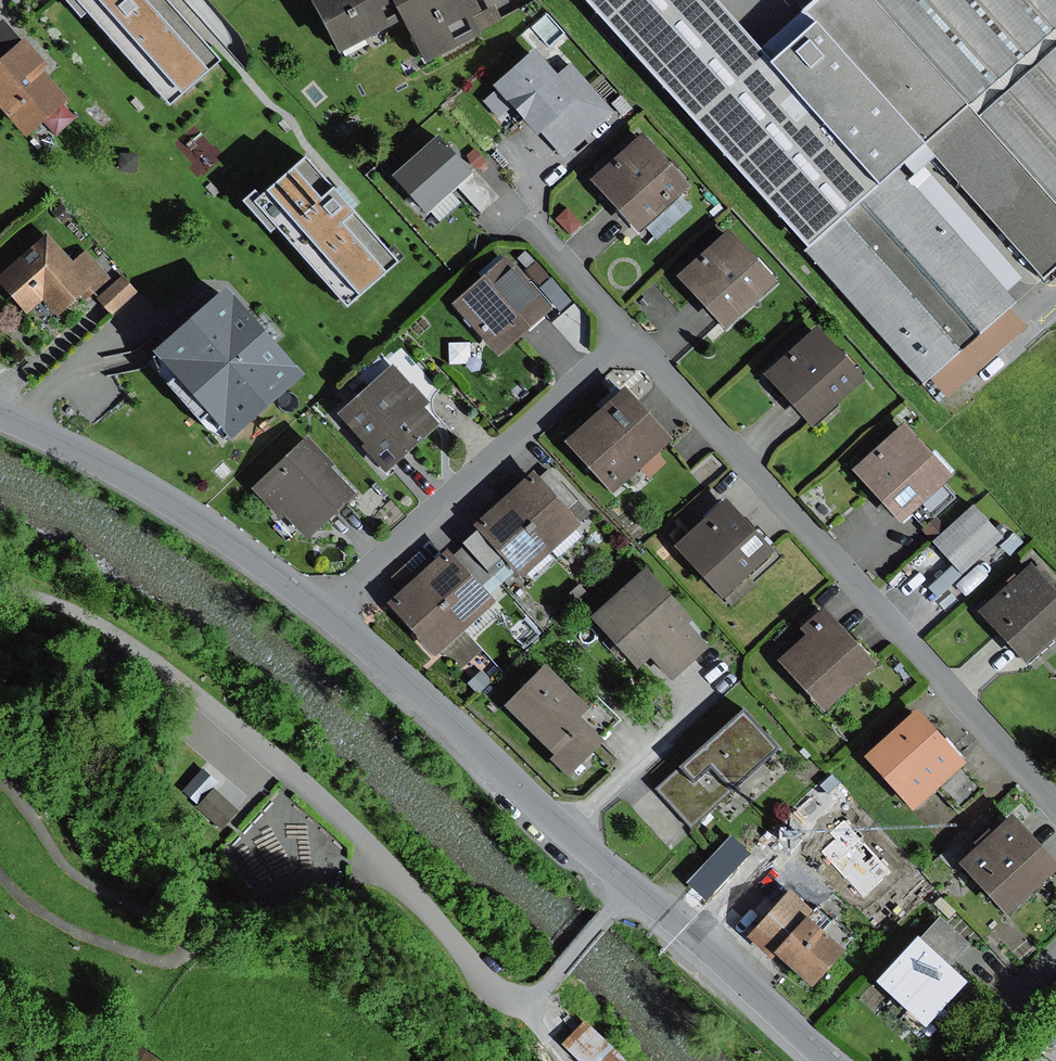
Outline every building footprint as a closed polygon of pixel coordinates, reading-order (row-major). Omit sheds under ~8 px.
[(167,111),(217,67),(158,0),(68,0),(167,111)] [(305,0),(335,56),(397,23),(421,68),(476,40),(467,24),(476,19),(466,0),(306,0),(305,0)] [(803,248),(894,169),(918,149),(810,28),(770,65),(759,53),(711,0),(581,0),(803,248)] [(800,16),(810,28),(918,149),(1042,286),(1055,274),(1055,0),(818,0),(800,16)] [(494,9),(476,19),(467,24),(476,40),(503,25),(494,9)] [(810,28),(800,16),(759,53),(770,65),(810,28)] [(0,20),(0,115),(22,140),(66,102),(40,72),(46,67),(3,18),(0,20)] [(531,53),(491,88),(534,137),(539,133),(563,159),(615,113),(569,61),(553,76),(531,53)] [(639,137),(588,182),(634,234),(685,189),(639,137)] [(436,139),(390,181),(423,218),(457,188),(470,177),(436,139)] [(474,149),(461,160),(472,172),(485,161),(474,149)] [(137,155),(120,154),(118,171),(135,172),(137,155)] [(299,164),(252,205),(345,311),(392,270),(337,207),(299,164)] [(1010,301),(894,169),(803,248),(919,381),(924,377),(1003,307),(1010,301)] [(470,177),(457,188),(480,215),(498,199),(475,173),(470,177)] [(60,204),(50,212),(59,224),(69,216),(60,204)] [(567,209),(556,220),(569,234),(580,224),(567,209)] [(728,232),(677,278),(724,330),(775,285),(728,232)] [(0,277),(0,289),(24,316),(41,301),(56,318),(79,297),(84,302),(109,279),(86,253),(71,266),(45,237),(0,277)] [(504,261),(451,307),(497,360),(550,314),(504,261)] [(122,278),(97,300),(112,317),(137,295),(122,278)] [(159,342),(163,346),(219,295),(213,290),(203,291),(155,336),(159,342)] [(163,346),(148,359),(226,445),(299,380),(221,294),(219,295),(163,346)] [(1024,331),(1003,307),(924,377),(945,400),(1024,331)] [(816,329),(762,378),(810,430),(864,382),(816,329)] [(388,366),(334,417),(362,447),(358,450),(383,477),(436,427),(421,410),(426,405),(388,366)] [(622,392),(563,446),(609,497),(669,443),(622,392)] [(902,426),(851,472),(900,524),(910,515),(922,528),(936,516),(954,499),(942,486),(950,478),(902,426)] [(333,467),(306,439),(253,492),(305,543),(353,496),(329,471),(333,467)] [(530,475),(502,500),(549,554),(579,528),(566,513),(577,503),(547,469),(535,480),(530,475)] [(502,500),(471,527),(476,533),(504,565),(520,580),(549,554),(502,500)] [(723,502),(670,549),(719,603),(772,556),(723,502)] [(934,541),(931,544),(952,565),(962,575),(1000,538),(970,507),(947,528),(934,541)] [(947,528),(936,516),(922,528),(934,541),(947,528)] [(504,565),(476,533),(460,547),(462,549),(450,560),(476,590),(504,565)] [(443,554),(416,579),(464,631),(491,607),(476,590),(450,560),(443,554)] [(962,575),(952,565),(927,588),(937,598),(962,575)] [(977,615),(1025,667),(1055,639),(1055,598),(1028,568),(977,615)] [(641,571),(586,622),(634,674),(648,661),(668,683),(704,650),(684,628),(690,624),(641,571)] [(439,654),(464,631),(416,579),(386,606),(433,659),(439,654)] [(579,586),(567,597),(576,606),(587,595),(579,586)] [(803,638),(775,664),(822,716),(875,669),(822,610),(798,632),(803,638)] [(479,651),(464,631),(439,654),(450,658),(461,668),(479,651)] [(543,669),(503,708),(552,757),(547,763),(565,781),(601,746),(598,743),(576,721),(585,711),(543,669)] [(481,672),(468,684),(478,695),(491,682),(481,672)] [(597,700),(585,711),(576,721),(598,743),(619,722),(597,700)] [(662,710),(651,721),(659,728),(670,717),(662,710)] [(963,766),(914,713),(863,760),(912,813),(936,791),(963,766)] [(773,754),(738,715),(658,788),(694,826),(773,754)] [(985,789),(963,766),(936,791),(958,814),(985,789)] [(200,770),(181,792),(197,806),(216,784),(200,770)] [(213,790),(197,809),(221,830),(238,812),(213,790)] [(955,866),(1004,921),(1055,874),(1055,873),(1008,819),(955,866)] [(771,959),(804,923),(819,907),(753,846),(743,856),(727,841),(686,886),(769,962),(771,959)] [(937,916),(914,940),(946,970),(968,946),(937,916)] [(844,957),(804,923),(771,959),(810,992),(844,957)] [(946,970),(914,940),(873,986),(925,1031),(965,986),(946,970)] [(582,1024),(561,1047),(576,1060),(621,1060),(582,1024)] [(130,1060),(171,1060),(143,1043),(130,1060)]
